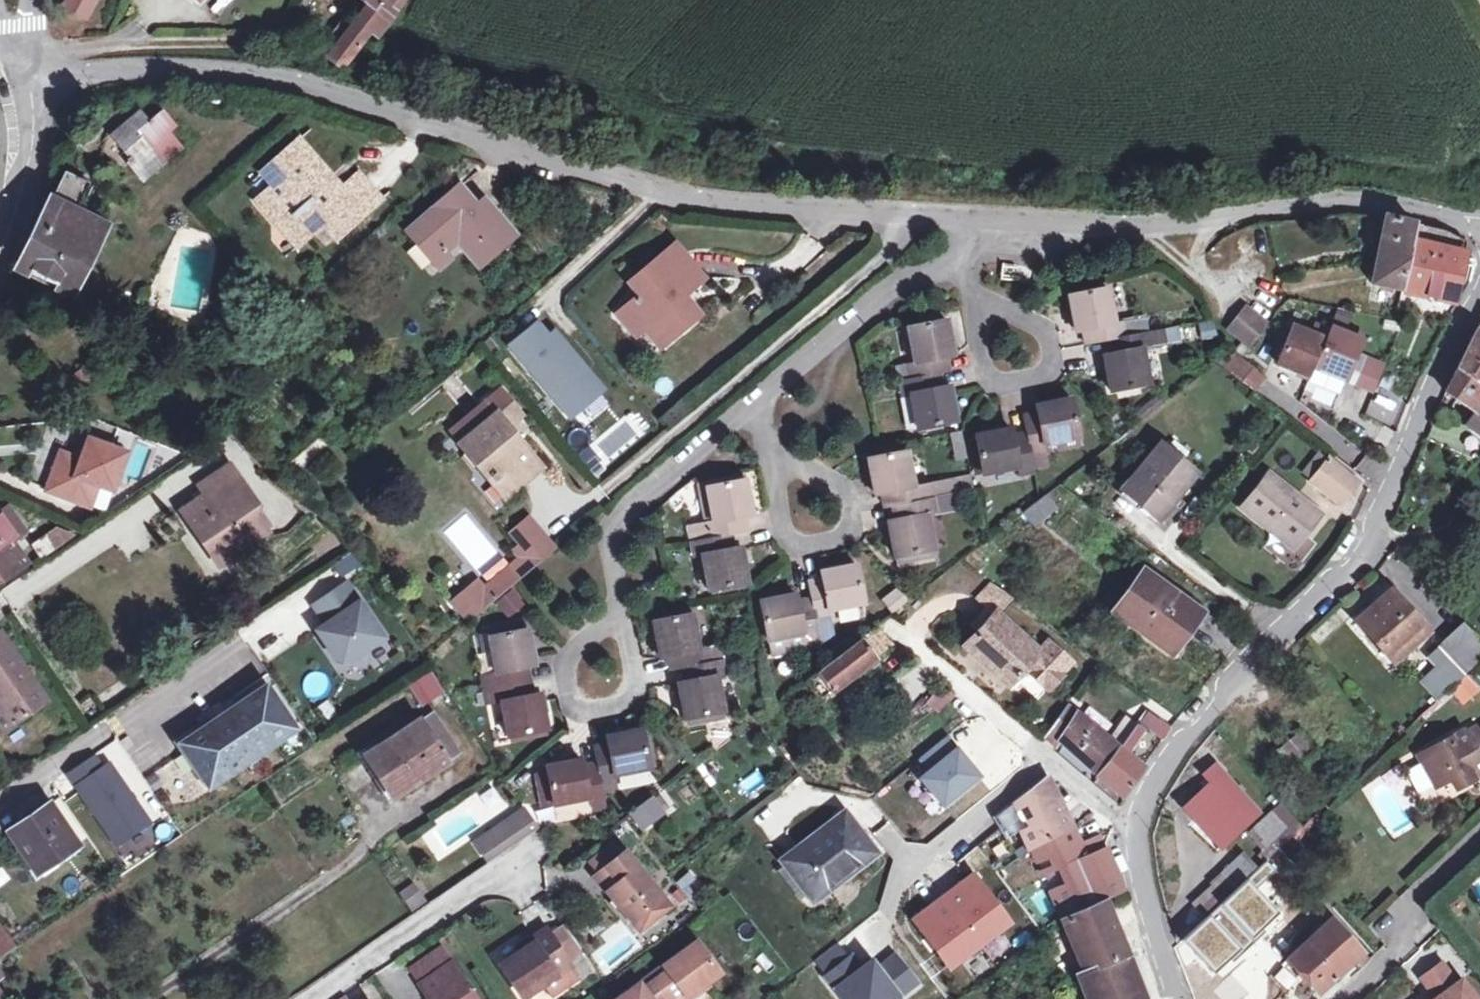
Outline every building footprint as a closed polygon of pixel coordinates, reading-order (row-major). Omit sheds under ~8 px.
[(98,1),(95,0),(73,0),(67,11),(87,21),(98,1)] [(203,0),(189,0),(203,14),(216,0),(203,0)] [(377,8),(336,63),(349,72),(375,37),(380,40),(395,20),(388,14),(399,0),(382,0),(377,8)] [(395,20),(410,0),(399,0),(388,14),(395,20)] [(131,165),(147,184),(183,152),(170,137),(176,131),(162,116),(150,127),(142,118),(116,141),(134,162),(131,165)] [(299,197),(276,216),(306,252),(339,225),(352,240),(393,205),(369,179),(354,191),(312,142),(277,171),(299,197)] [(56,208),(79,220),(82,212),(91,191),(69,180),(56,208)] [(467,221),(451,202),(399,247),(425,277),(449,257),(471,282),(507,251),(475,215),(467,221)] [(79,220),(56,208),(27,271),(74,294),(105,233),(79,220)] [(1413,249),(1469,258),(1471,246),(1458,239),(1386,221),(1373,288),(1403,293),(1413,249)] [(1413,249),(1403,293),(1459,303),(1469,258),(1413,249)] [(640,340),(651,331),(667,349),(696,325),(680,306),(705,285),(677,251),(636,285),(647,298),(623,318),(640,340)] [(1030,270),(1007,268),(1007,282),(1029,284),(1030,270)] [(1108,361),(1114,397),(1154,390),(1149,354),(1154,353),(1153,339),(1130,343),(1128,328),(1120,329),(1115,293),(1075,299),(1082,336),(1089,335),(1091,350),(1113,346),(1115,360),(1108,361)] [(1232,336),(1247,348),(1253,354),(1270,333),(1248,315),(1232,336)] [(533,323),(507,345),(567,418),(602,389),(552,329),(544,336),(533,323)] [(952,360),(958,359),(951,323),(912,331),(919,366),(912,367),(915,383),(906,384),(908,399),(917,397),(923,434),(962,426),(955,390),(947,391),(945,377),(955,375),(952,360)] [(1335,328),(1333,333),(1365,346),(1367,340),(1335,328)] [(1327,347),(1332,337),(1318,331),(1313,341),(1327,347)] [(1327,347),(1317,373),(1348,386),(1365,346),(1333,333),(1332,337),(1327,347)] [(1312,383),(1317,373),(1327,347),(1313,341),(1294,334),(1280,369),(1312,383)] [(1462,374),(1479,388),(1479,336),(1462,374)] [(1232,378),(1256,396),(1266,383),(1243,365),(1232,378)] [(1373,376),(1377,367),(1371,365),(1367,374),(1373,376)] [(1373,376),(1367,374),(1360,391),(1376,398),(1387,371),(1377,367),(1373,376)] [(1462,374),(1452,395),(1479,415),(1479,388),(1462,374)] [(512,431),(524,421),(504,398),(458,436),(468,449),(466,452),(488,478),(493,474),(514,498),(545,472),(512,431)] [(1033,439),(1018,442),(1016,433),(979,441),(987,480),(1024,473),(1026,480),(1040,477),(1037,459),(1051,456),(1050,450),(1085,443),(1077,404),(1042,411),(1044,418),(1029,421),(1033,439)] [(67,458),(64,467),(84,475),(95,445),(115,453),(116,448),(93,439),(83,464),(67,458)] [(64,467),(53,496),(96,513),(104,492),(119,497),(133,460),(115,453),(95,445),(84,475),(64,467)] [(1167,448),(1129,493),(1162,521),(1200,475),(1167,448)] [(938,504),(957,500),(955,485),(932,489),(918,491),(911,456),(875,464),(881,499),(889,498),(891,512),(900,511),(902,525),(895,526),(901,560),(938,553),(932,519),(940,517),(938,504)] [(1341,506),(1358,485),(1331,463),(1314,484),(1341,506)] [(223,506),(247,489),(236,471),(204,493),(211,503),(213,506),(219,501),(223,506)] [(1244,512),(1299,552),(1324,519),(1269,478),(1244,512)] [(975,481),(955,485),(957,500),(978,497),(975,481)] [(707,558),(713,595),(750,587),(745,551),(737,552),(735,537),(752,534),(750,520),(757,519),(751,484),(712,490),(718,527),(711,528),(713,541),(698,544),(700,559),(707,558)] [(207,534),(228,566),(253,549),(256,552),(273,540),(269,534),(262,523),(265,516),(247,489),(223,506),(219,501),(213,506),(211,503),(188,518),(201,538),(207,534)] [(1042,526),(1057,514),(1048,503),(1033,515),(1042,526)] [(6,571),(13,581),(33,567),(14,541),(28,530),(12,508),(0,517),(0,575),(6,571)] [(262,523),(269,534),(275,530),(265,516),(262,523)] [(57,521),(28,543),(40,558),(68,537),(57,521)] [(527,546),(543,532),(534,521),(517,535),(527,546)] [(696,532),(698,544),(713,541),(711,528),(696,532)] [(520,552),(524,556),(535,571),(559,551),(543,532),(527,546),(520,552)] [(207,534),(201,538),(224,573),(230,569),(228,566),(207,534)] [(230,569),(256,552),(253,549),(228,566),(230,569)] [(341,576),(358,562),(349,550),(331,564),(341,576)] [(485,588),(498,603),(535,571),(524,556),(485,588)] [(817,603),(802,607),(801,599),(766,606),(773,644),(808,638),(809,645),(824,643),(821,624),(835,621),(834,615),(870,607),(863,568),(827,576),(828,584),(814,586),(817,603)] [(0,575),(0,582),(4,587),(13,581),(6,571),(0,575)] [(1205,616),(1148,575),(1119,615),(1169,651),(1186,627),(1193,632),(1205,616)] [(474,623),(498,603),(485,588),(482,584),(459,604),(474,623)] [(896,584),(879,599),(891,612),(908,598),(896,584)] [(351,588),(319,610),(332,629),(322,635),(343,664),(370,668),(372,653),(389,642),(351,588)] [(1431,636),(1391,593),(1359,623),(1398,666),(1431,636)] [(1043,641),(1038,647),(993,611),(966,644),(982,657),(985,653),(1014,677),(1025,663),(1049,683),(1067,660),(1043,641)] [(681,689),(687,724),(726,716),(720,680),(728,679),(726,665),(713,667),(711,653),(703,654),(697,618),(657,626),(664,661),(671,660),(674,674),(686,672),(688,687),(681,689)] [(1469,627),(1443,651),(1467,677),(1479,665),(1479,639),(1469,627)] [(865,644),(879,663),(898,649),(880,633),(865,644)] [(493,695),(496,708),(504,707),(512,743),(550,735),(542,699),(534,700),(529,673),(536,671),(528,636),(490,643),(497,679),(490,680),(493,695)] [(2,706),(5,704),(22,729),(53,708),(5,637),(0,640),(0,704),(2,706)] [(879,663),(865,644),(829,672),(813,684),(828,703),(879,663)] [(419,706),(443,692),(430,670),(406,684),(419,706)] [(493,695),(490,680),(477,683),(481,698),(493,695)] [(939,714),(955,694),(938,681),(922,700),(939,714)] [(228,728),(189,753),(214,790),(299,733),(271,692),(225,723),(228,728)] [(493,695),(481,698),(484,711),(496,708),(493,695)] [(2,706),(0,707),(0,722),(10,737),(22,729),(5,704),(2,706)] [(1102,776),(1121,752),(1093,729),(1071,711),(1050,739),(1061,749),(1065,744),(1102,776)] [(1138,729),(1145,734),(1164,747),(1175,732),(1150,714),(1138,729)] [(438,719),(426,726),(452,764),(464,757),(438,719)] [(454,768),(452,764),(426,726),(425,724),(370,759),(399,803),(454,768)] [(1121,752),(1102,776),(1127,800),(1146,773),(1127,757),(1145,734),(1138,729),(1121,752)] [(1477,780),(1475,777),(1479,774),(1479,733),(1478,730),(1467,736),(1466,733),(1435,749),(1438,754),(1424,763),(1438,788),(1453,780),(1459,790),(1477,780)] [(1277,746),(1288,764),(1313,748),(1302,731),(1277,746)] [(550,772),(552,778),(557,809),(558,811),(593,804),(594,811),(609,808),(605,791),(619,789),(618,780),(652,774),(645,735),(609,742),(611,751),(598,753),(601,770),(588,773),(586,765),(550,772)] [(943,737),(918,757),(927,768),(917,776),(940,804),(975,776),(943,737)] [(1438,754),(1435,749),(1421,757),(1424,763),(1438,754)] [(84,768),(71,778),(121,848),(152,826),(111,768),(104,772),(96,761),(84,768)] [(1186,812),(1226,851),(1251,826),(1226,800),(1238,788),(1217,766),(1205,777),(1212,786),(1186,812)] [(547,810),(557,809),(552,778),(542,780),(547,810)] [(1035,854),(1075,831),(1049,785),(1013,814),(1035,854)] [(666,798),(641,817),(651,831),(676,812),(666,798)] [(594,811),(593,804),(558,811),(562,827),(596,820),(594,811)] [(81,847),(54,808),(15,835),(41,875),(81,847)] [(529,813),(507,828),(509,832),(527,821),(536,835),(541,831),(529,813)] [(848,819),(788,865),(815,901),(841,882),(843,886),(879,859),(848,819)] [(497,861),(536,835),(527,821),(509,832),(507,828),(494,837),(497,841),(488,847),(497,861)] [(1068,922),(1107,906),(1130,894),(1109,849),(1102,840),(1084,848),(1075,831),(1035,854),(1068,922)] [(488,847),(497,841),(494,837),(483,844),(485,848),(488,847)] [(616,846),(595,863),(605,874),(625,857),(616,846)] [(1241,851),(1218,871),(1229,885),(1253,864),(1241,851)] [(635,921),(665,897),(666,896),(630,853),(625,857),(605,874),(600,878),(620,903),(623,900),(628,906),(625,909),(635,921)] [(1009,923),(971,875),(914,920),(952,968),(1009,923)] [(398,891),(410,911),(426,902),(413,882),(398,891)] [(665,897),(635,921),(642,929),(671,904),(665,897)] [(1201,935),(1220,957),(1256,922),(1237,901),(1201,935)] [(1089,998),(1145,998),(1118,935),(1107,906),(1068,922),(1087,969),(1079,973),(1089,998)] [(1213,997),(1271,938),(1256,922),(1220,957),(1191,985),(1196,998),(1211,998),(1213,997)] [(587,947),(603,971),(638,948),(622,924),(587,947)] [(4,925),(0,927),(0,957),(3,961),(21,949),(4,925)] [(1360,958),(1329,926),(1293,961),(1322,993),(1360,958)] [(535,941),(538,945),(506,967),(528,998),(530,998),(549,986),(557,998),(584,980),(570,960),(556,939),(551,930),(535,941)] [(569,930),(556,939),(570,960),(583,952),(569,930)] [(1220,957),(1201,935),(1199,933),(1179,952),(1191,985),(1220,957)] [(641,984),(620,998),(691,998),(723,974),(699,942),(666,966),(671,972),(645,990),(641,984)] [(426,983),(455,964),(446,949),(416,968),(426,983)] [(827,976),(846,998),(891,998),(911,983),(891,958),(876,970),(868,960),(855,971),(847,960),(827,976)] [(455,964),(426,983),(423,985),(432,998),(477,998),(455,964)] [(3,995),(6,993),(14,988),(0,967),(0,992),(3,995)] [(1463,984),(1459,987),(1443,967),(1424,981),(1438,998),(1474,998),(1463,984)]
